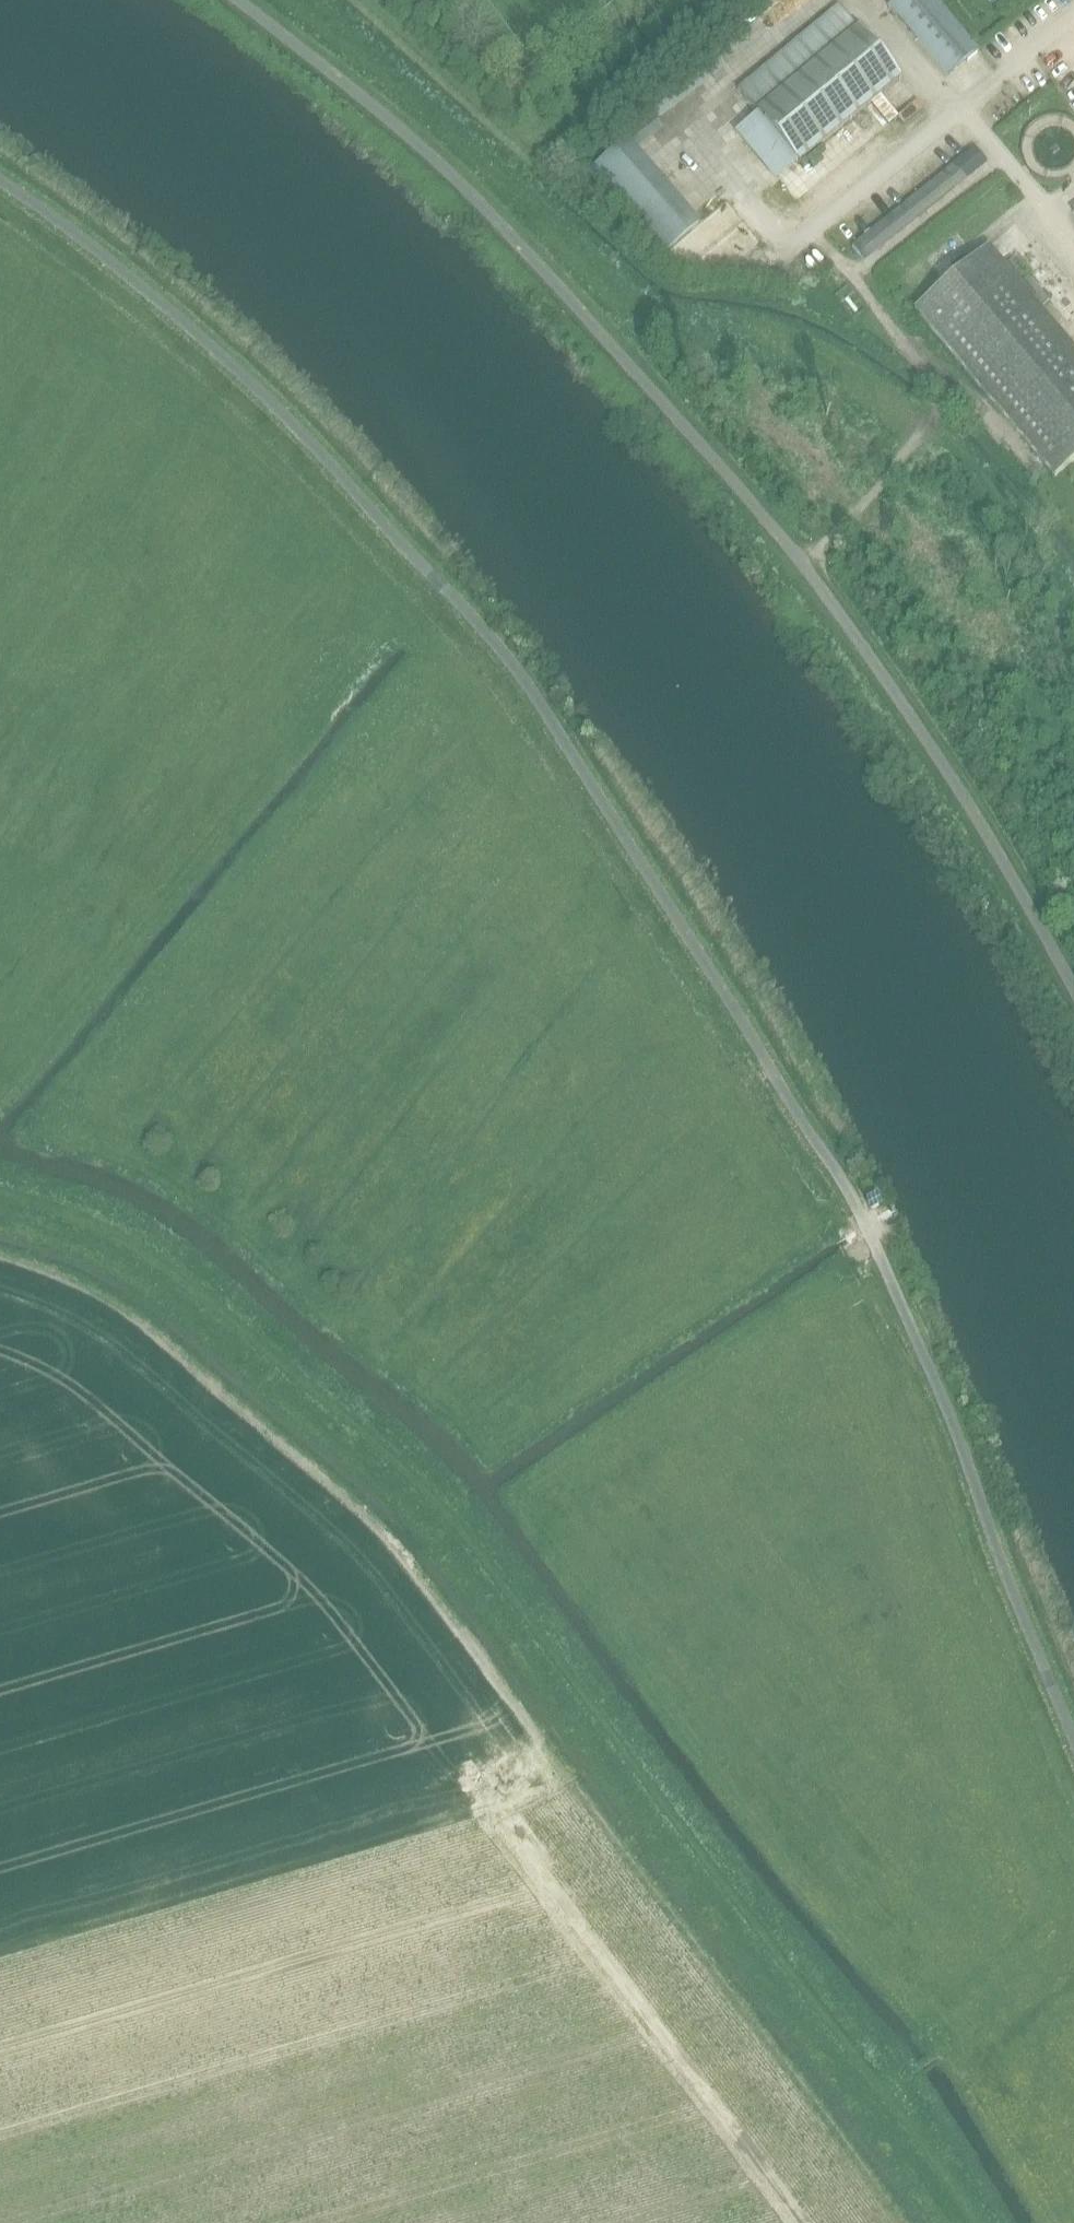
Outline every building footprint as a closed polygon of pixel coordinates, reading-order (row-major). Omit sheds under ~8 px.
[(948,78),(979,52),(936,0),(897,0),(889,7),(948,78)] [(840,6),(738,90),(799,164),(901,80),(840,6)] [(900,82),(839,132),(838,133),(846,143),(908,92),(900,82)] [(660,258),(700,224),(629,141),(589,175),(660,258)] [(955,165),(852,248),(863,260),(965,178),(986,161),(975,148),(955,165)] [(915,310),(1056,477),(1073,462),(1073,349),(1039,307),(1049,299),(1017,259),(1006,268),(989,248),(981,255),(915,310)]
